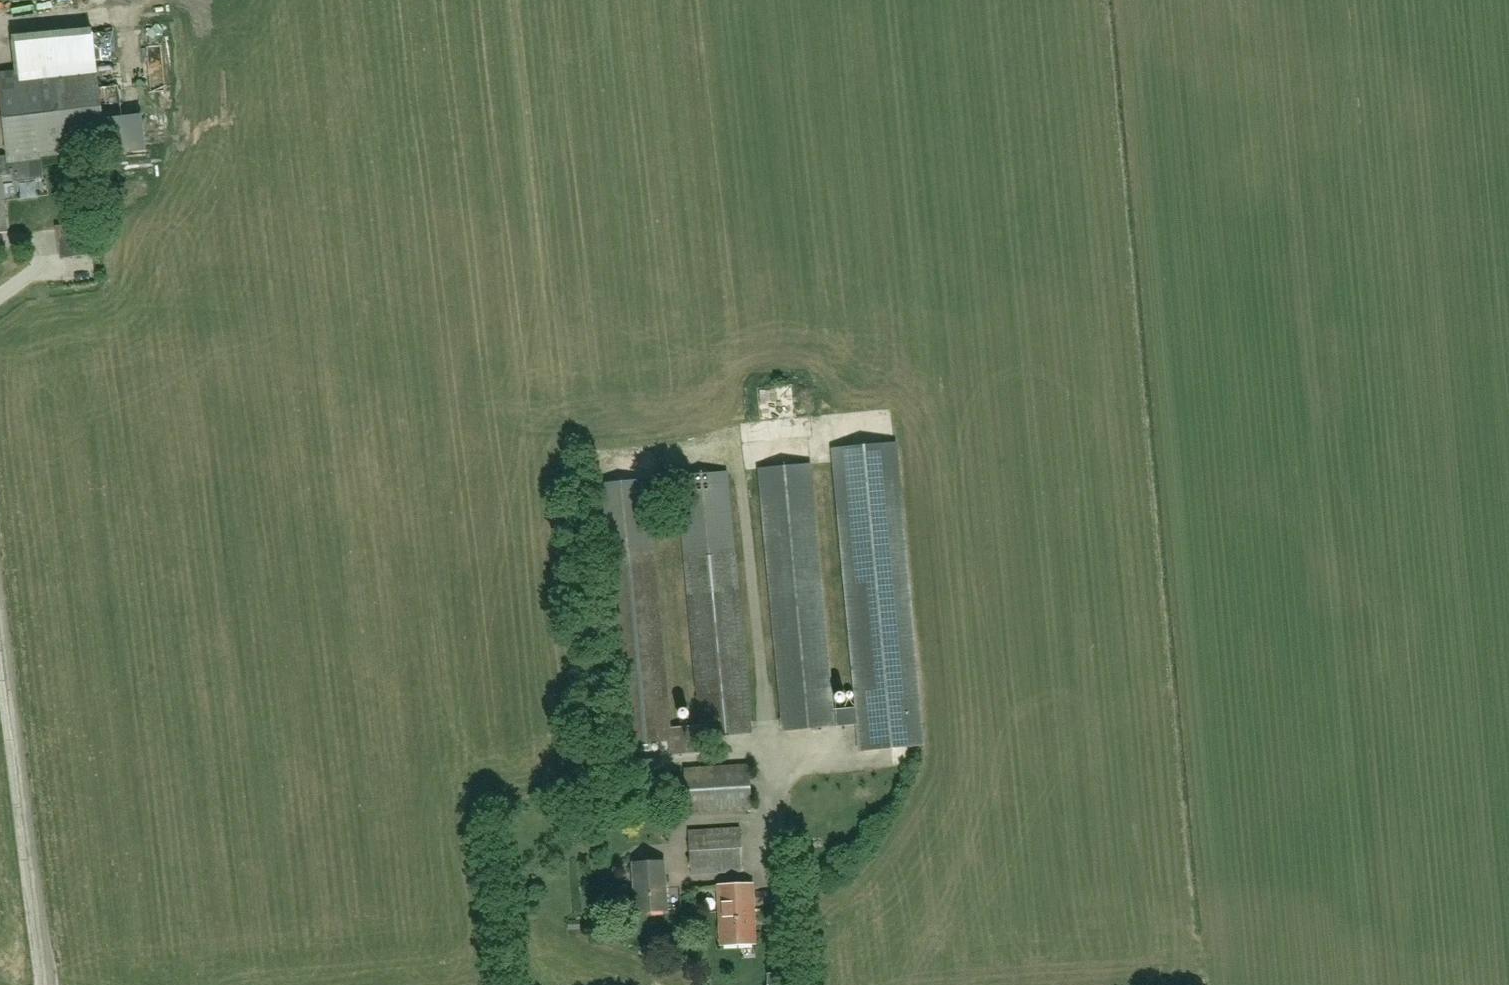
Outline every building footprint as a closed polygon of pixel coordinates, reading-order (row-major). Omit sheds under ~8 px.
[(106,153),(95,61),(0,72),(0,98),(8,165),(41,161),(97,154),(106,153)] [(4,205),(1,178),(15,177),(15,182),(43,179),(41,161),(8,165),(8,168),(0,169),(0,205),(4,205)] [(64,227),(68,259),(92,256),(88,224),(64,227)] [(785,420),(801,419),(799,385),(772,387),(773,409),(778,408),(779,422),(753,424),(755,438),(786,436),(785,420)] [(858,706),(833,708),(811,465),(758,470),(783,731),(859,724),(862,749),(923,745),(896,446),(834,451),(858,706)] [(702,751),(701,738),(753,733),(730,473),(676,478),(682,547),(699,725),(672,728),(655,550),(648,481),(595,486),(602,555),(620,747),(673,742),(674,754),(702,751)] [(915,764),(915,748),(898,748),(898,764),(915,764)] [(687,813),(751,809),(748,765),(685,769),(687,813)] [(691,873),(742,870),(740,828),(688,831),(691,873)] [(636,912),(667,910),(664,861),(633,863),(636,912)] [(721,945),(756,943),(753,883),(718,885),(721,945)] [(581,931),(581,920),(568,920),(569,931),(581,931)]
